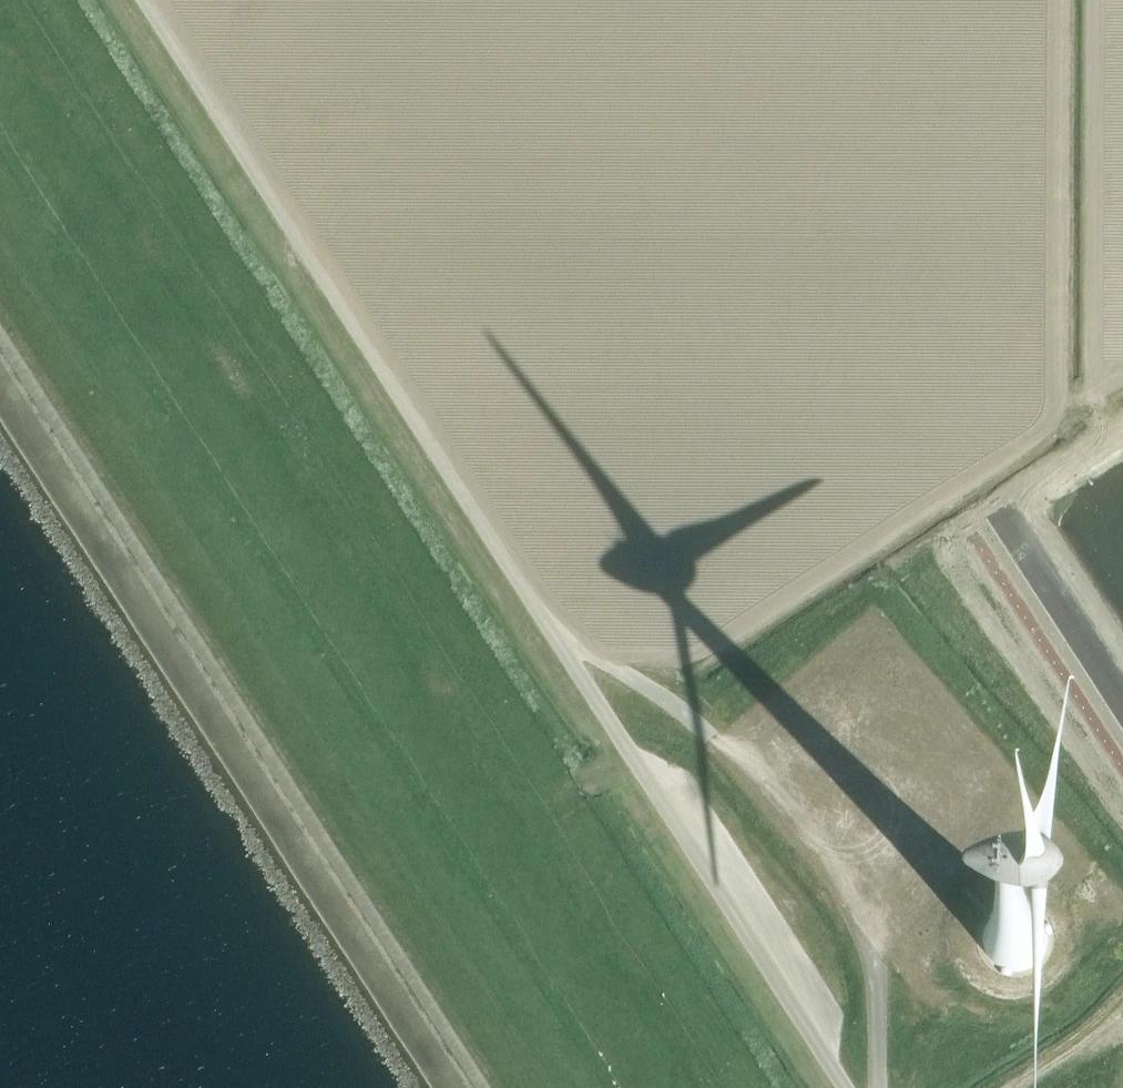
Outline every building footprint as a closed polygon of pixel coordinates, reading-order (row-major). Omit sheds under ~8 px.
[(978,938),(978,939),(978,940),(978,942),(978,943),(978,944),(979,945),(979,947),(979,948),(979,949),(980,950),(980,951),(981,953),(981,954),(982,955),(982,956),(983,957),(984,958),(984,959),(985,960),(986,961),(987,962),(987,963),(988,964),(989,965),(990,966),(991,967),(992,968),(993,968),(994,969),(995,970),(996,970),(998,971),(999,972),(1000,972),(1001,973),(1002,973),(1003,973),(1005,974),(1006,974),(1007,974),(1008,975),(1010,975),(1011,975),(1012,975),(1013,975),(1015,975),(1016,975),(1017,975),(1019,975),(1020,975),(1021,975),(1022,974),(1024,974),(1025,974),(1026,973),(1027,973),(1028,972),(1030,972),(1031,971),(1032,971),(1033,970),(1034,970),(1035,969),(1036,968),(1037,967),(1038,967),(1039,966),(1040,965),(1041,964),(1042,963),(1043,962),(1043,961),(1044,960),(1045,959),(1046,958),(1046,957),(1047,956),(1047,955),(1048,953),(1048,952),(1049,951),(1049,950),(1050,949),(1050,947),(1050,946),(1051,945),(1051,944),(1051,942),(1051,941),(1051,940),(1051,939),(1051,937),(1051,936),(1051,935),(1051,933),(1051,932),(1050,931),(1050,930),(1050,928),(1049,927),(1049,926),(1048,925),(1048,924),(1047,922),(1047,921),(1046,920),(1045,919),(1045,918),(1044,917),(1043,916),(1042,915),(1042,914),(1041,913),(1040,912),(1039,911),(1038,911),(1037,910),(1036,909),(1035,908),(1034,908),(1033,907),(1032,906),(1031,906),(1029,905),(1028,905),(1027,904),(1026,904),(1025,903),(1023,903),(1022,903),(1021,903),(1020,902),(1019,902),(1017,902),(1016,902),(1015,902),(1013,902),(1012,902),(1011,902),(1010,902),(1008,903),(1007,903),(1006,903),(1005,903),(1004,904),(1002,904),(1001,905),(1000,905),(999,906),(998,906),(997,907),(995,907),(994,908),(993,909),(992,909),(991,910),(990,911),(989,912),(989,913),(988,914),(987,915),(986,916),(985,917),(984,918),(984,919),(983,920),(982,921),(982,922),(981,923),(981,924),(980,926),(980,927),(980,928),(979,929),(979,930),(979,932),(978,933),(978,934),(978,935),(978,937),(978,938)]
